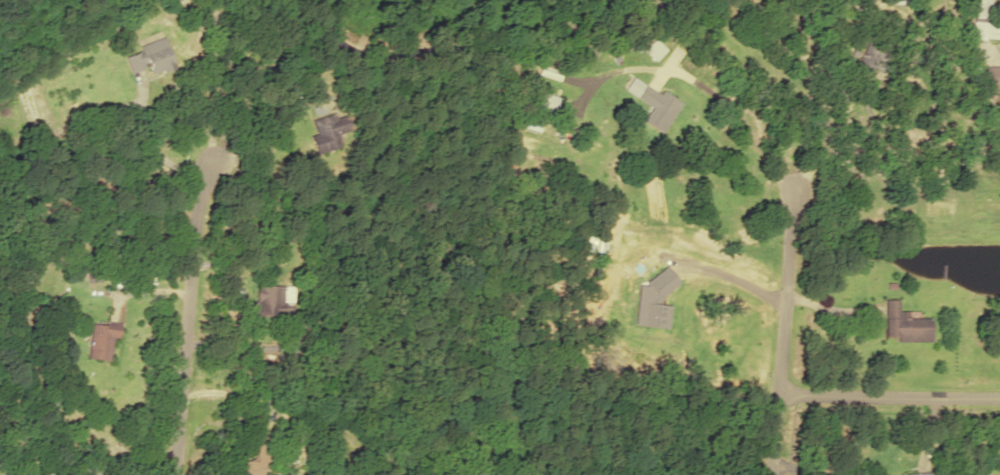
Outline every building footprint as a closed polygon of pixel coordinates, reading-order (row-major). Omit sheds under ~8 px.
[(973,38),(999,39),(999,22),(989,22),(990,0),(974,0),(973,38)] [(122,51),(128,72),(147,67),(149,75),(173,69),(165,39),(122,51)] [(984,66),(983,87),(996,87),(995,108),(999,108),(999,66),(984,66)] [(639,120),(661,133),(680,103),(645,82),(634,100),(647,107),(639,120)] [(529,105),(553,112),(558,97),(534,90),(529,105)] [(345,116),(335,118),(334,114),(313,119),(320,150),(337,146),(334,134),(349,131),(345,116)] [(284,285),(255,285),(255,315),(284,315),(284,285)] [(931,318),(908,317),(909,311),(899,311),(899,300),(885,300),(884,341),(931,341),(931,318)] [(116,324),(90,320),(84,358),(110,362),(116,324)]
